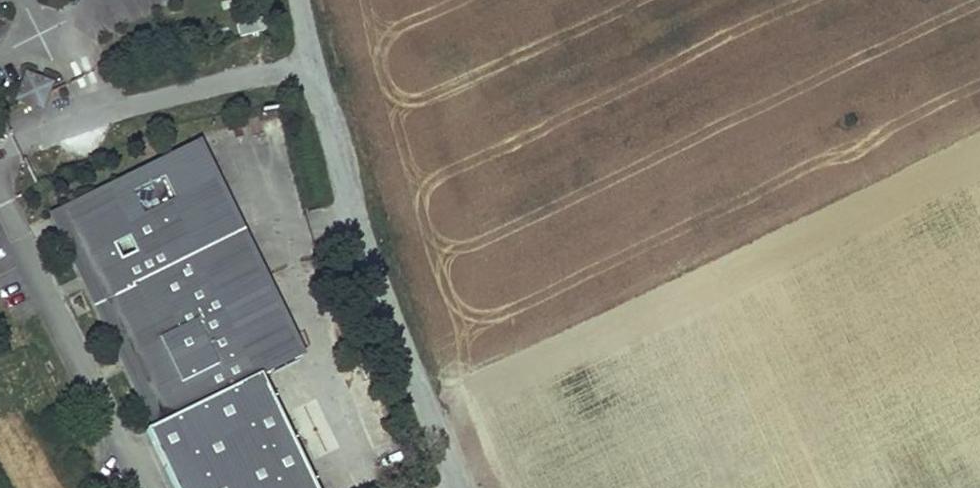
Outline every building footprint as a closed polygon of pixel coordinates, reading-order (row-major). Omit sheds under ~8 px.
[(30,66),(19,94),(37,101),(48,105),(52,93),(58,78),(30,66)] [(51,219),(94,310),(250,233),(201,147),(51,219)] [(94,310),(150,425),(183,487),(323,487),(269,378),(309,354),(250,233),(94,310)]
